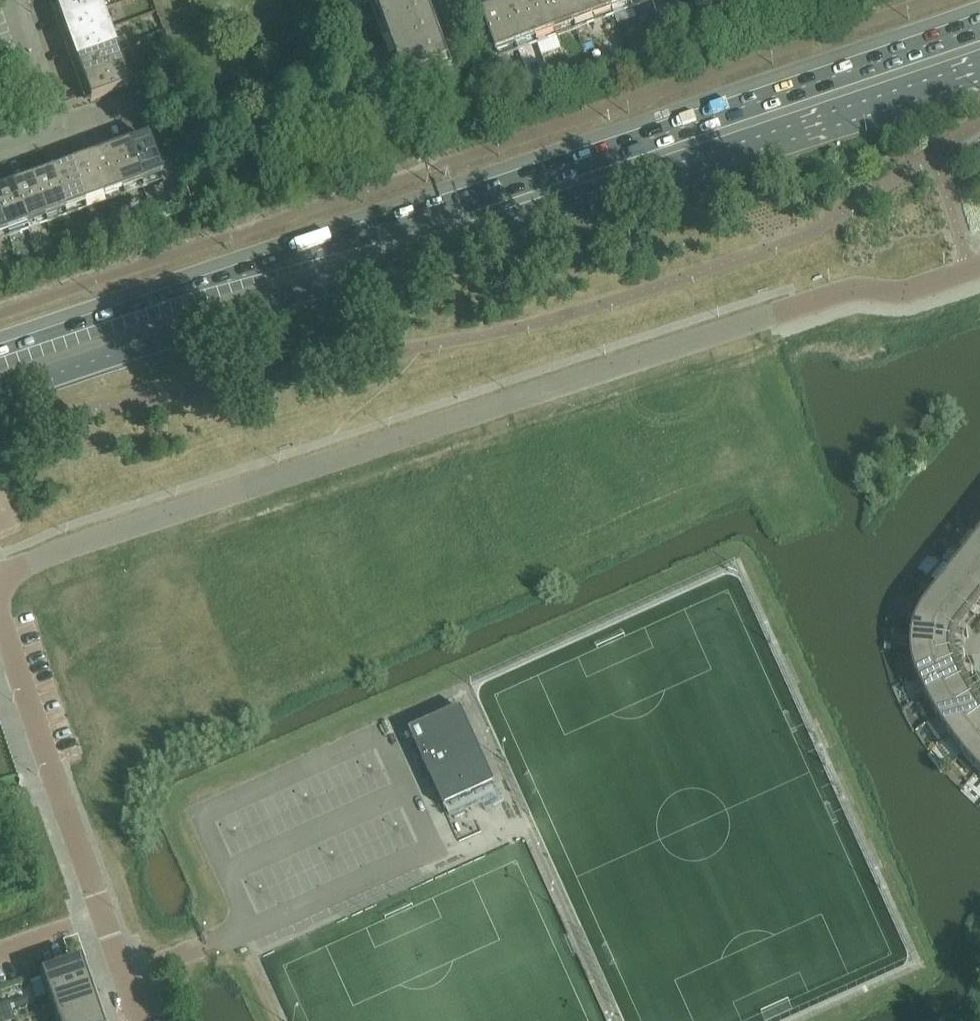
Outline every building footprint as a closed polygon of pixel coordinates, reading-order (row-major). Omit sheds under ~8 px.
[(55,7),(62,26),(101,12),(97,0),(74,0),(55,7)] [(385,92),(454,67),(430,0),(351,0),(385,92)] [(523,3),(537,42),(556,35),(543,0),(531,0),(523,3)] [(556,35),(575,28),(565,0),(543,0),(556,35)] [(575,28),(594,21),(587,0),(565,0),(575,28)] [(594,21),(613,14),(608,0),(587,0),(594,21)] [(613,14),(632,7),(630,0),(608,0),(613,14)] [(523,3),(503,10),(517,49),(537,42),(523,3)] [(503,10),(483,17),(497,56),(517,49),(503,10)] [(101,12),(62,26),(69,45),(108,31),(101,12)] [(108,31),(69,45),(76,64),(115,50),(108,31)] [(115,50),(76,64),(83,83),(122,69),(115,50)] [(122,69),(83,83),(91,103),(129,89),(122,69)] [(148,140),(127,147),(142,186),(162,179),(148,140)] [(127,147),(108,154),(122,193),(142,186),(127,147)] [(108,154),(89,161),(103,200),(122,193),(108,154)] [(89,161),(70,168),(84,207),(103,200),(89,161)] [(70,168),(51,175),(65,214),(84,207),(70,168)] [(51,175),(32,182),(46,221),(65,214),(51,175)] [(32,182),(13,189),(27,228),(46,221),(32,182)] [(0,194),(0,214),(7,235),(27,228),(13,189),(0,194)] [(92,234),(75,241),(79,251),(96,245),(92,234)] [(16,263),(3,268),(6,278),(20,273),(16,263)] [(968,555),(979,565),(979,540),(968,555)] [(968,555),(954,572),(979,593),(979,565),(968,555)] [(954,572),(941,589),(971,613),(979,602),(979,593),(954,572)] [(971,613),(941,589),(927,606),(958,630),(971,613)] [(958,630),(927,606),(926,608),(922,613),(920,618),(918,620),(917,623),(915,628),(952,640),(953,638),(955,635),(956,632),(958,630)] [(911,653),(950,651),(950,649),(951,645),(951,643),(952,640),(915,628),(914,634),(912,639),(912,642),(912,645),(912,647),(911,650),(911,653)] [(951,658),(951,653),(950,651),(911,653),(912,659),(913,665),(914,670),(915,676),(916,678),(953,664),(951,658)] [(926,699),(961,682),(953,664),(916,678),(918,683),(920,688),(922,693),(925,697),(926,699)] [(937,719),(970,700),(961,682),(926,699),(928,704),(932,711),(937,719)] [(979,717),(979,715),(970,700),(937,719),(941,726),(947,734),(949,739),(979,717)] [(497,787),(462,711),(410,734),(445,811),(497,787)] [(979,743),(979,717),(949,739),(952,743),(957,749),(963,757),(979,743)] [(979,773),(979,743),(963,757),(967,761),(972,766),(979,774),(979,773)] [(41,980),(29,984),(36,1002),(47,998),(48,1000),(88,986),(80,962),(71,966),(66,967),(40,976),(40,978),(41,980)] [(88,986),(48,1000),(55,1020),(61,1020),(96,1009),(88,986)] [(0,1006),(0,1016),(11,1012),(28,1007),(25,998),(8,1003),(0,1006)] [(96,1009),(61,1020),(100,1020),(96,1009)] [(11,1012),(0,1016),(0,1020),(14,1020),(11,1012)]
